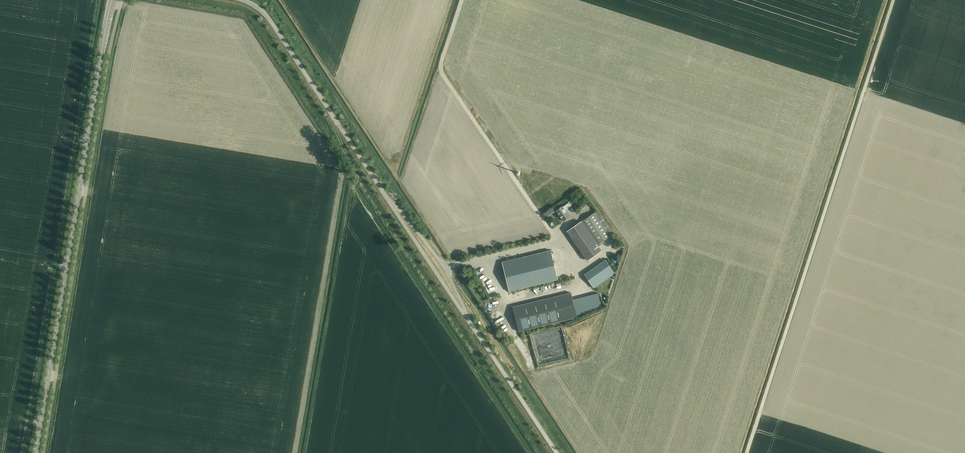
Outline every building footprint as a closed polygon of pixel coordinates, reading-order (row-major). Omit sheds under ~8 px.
[(555,211),(563,221),(569,216),(565,211),(572,206),(569,202),(563,207),(562,206),(555,211)] [(599,244),(613,234),(597,211),(581,222),(581,221),(566,231),(587,261),(601,251),(598,246),(600,245),(599,244)] [(509,291),(558,280),(550,250),(502,262),(509,291)] [(614,273),(605,260),(584,275),(593,288),(614,273)] [(577,317),(571,293),(512,307),(518,331),(577,317)] [(561,327),(531,335),(539,364),(569,358),(561,327)]
